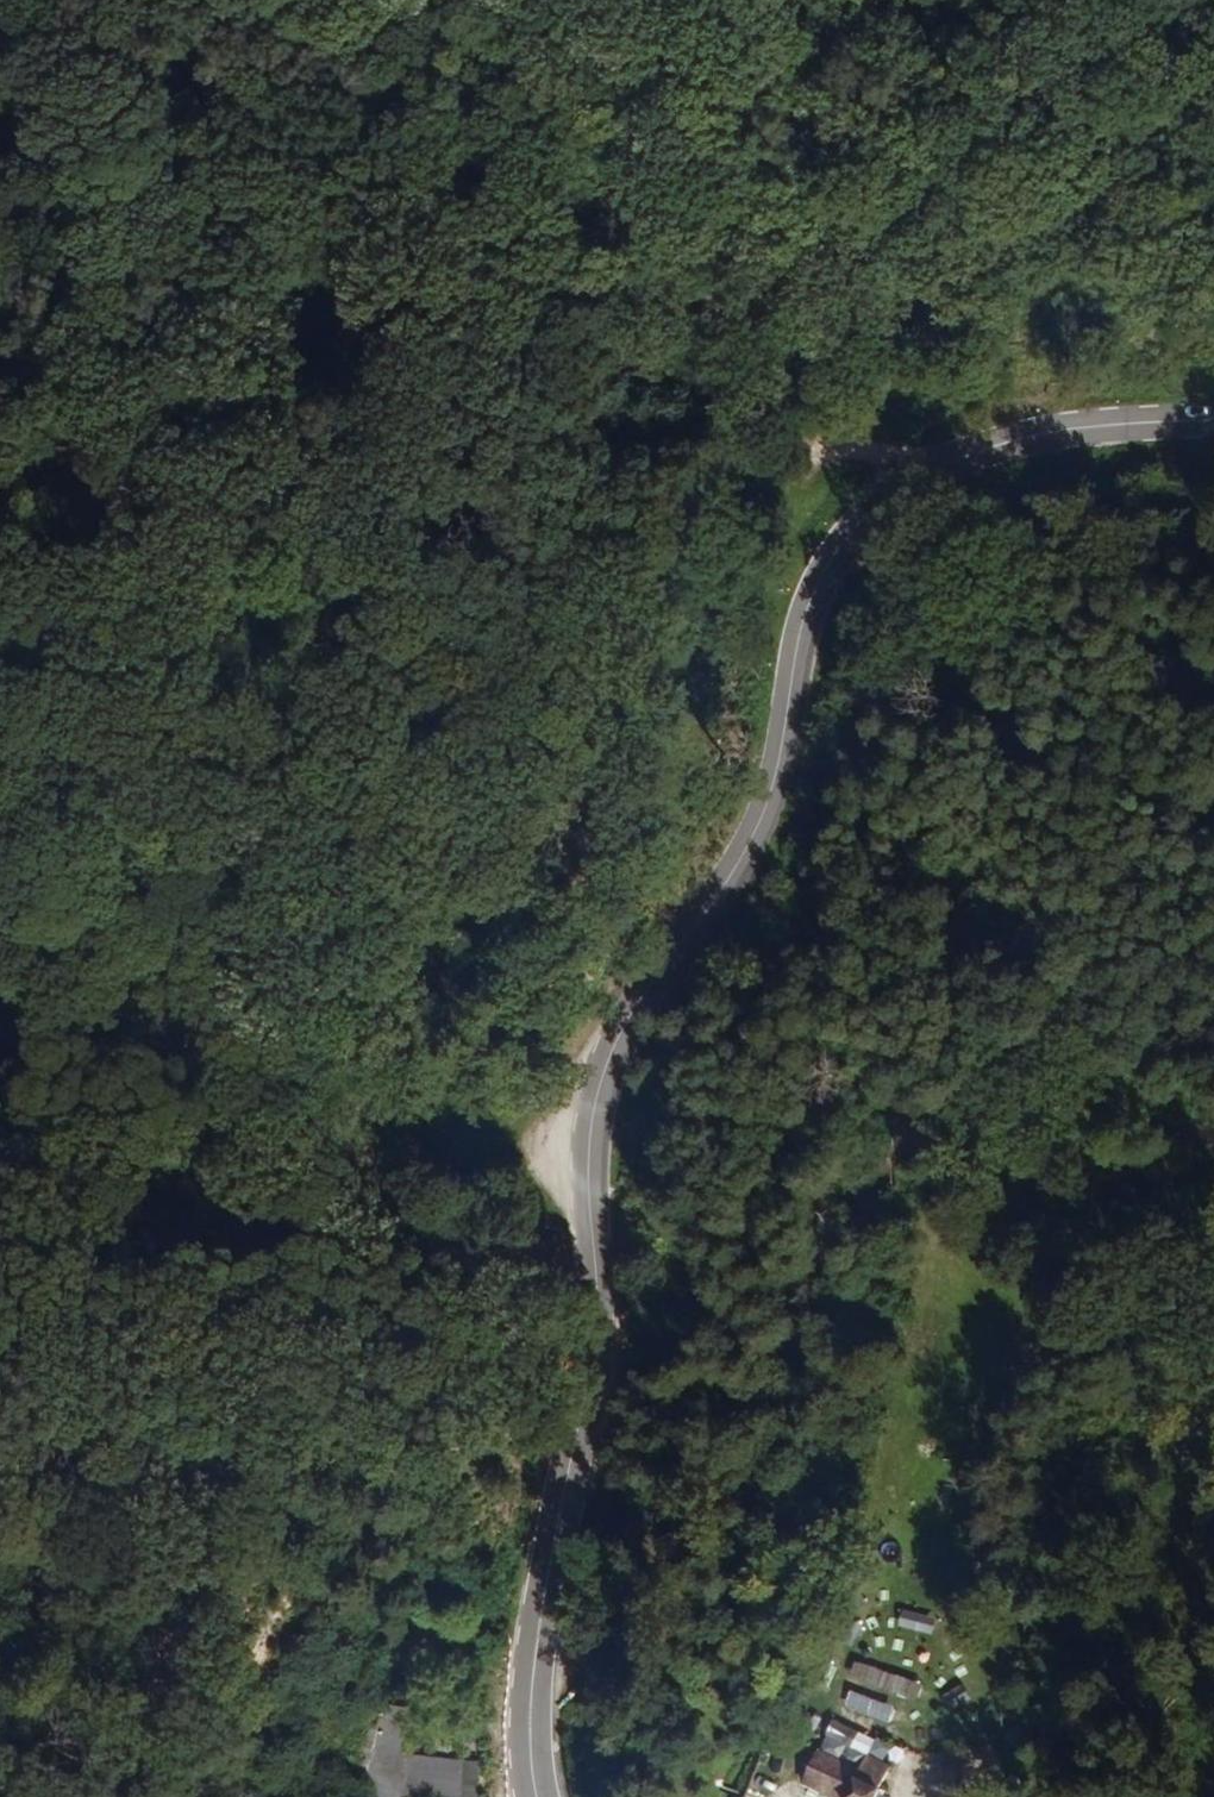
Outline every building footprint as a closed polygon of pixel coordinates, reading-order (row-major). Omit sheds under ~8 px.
[(463,1743),(473,1696),(430,1686),(437,1651),(382,1637),(370,1677),(357,1718),(347,1751),(417,1769),(425,1735),(463,1743)] [(851,1663),(847,1682),(915,1696),(919,1677),(851,1663)] [(867,1753),(875,1736),(830,1714),(798,1781),(830,1796),(872,1796),(888,1763),(867,1753)]
